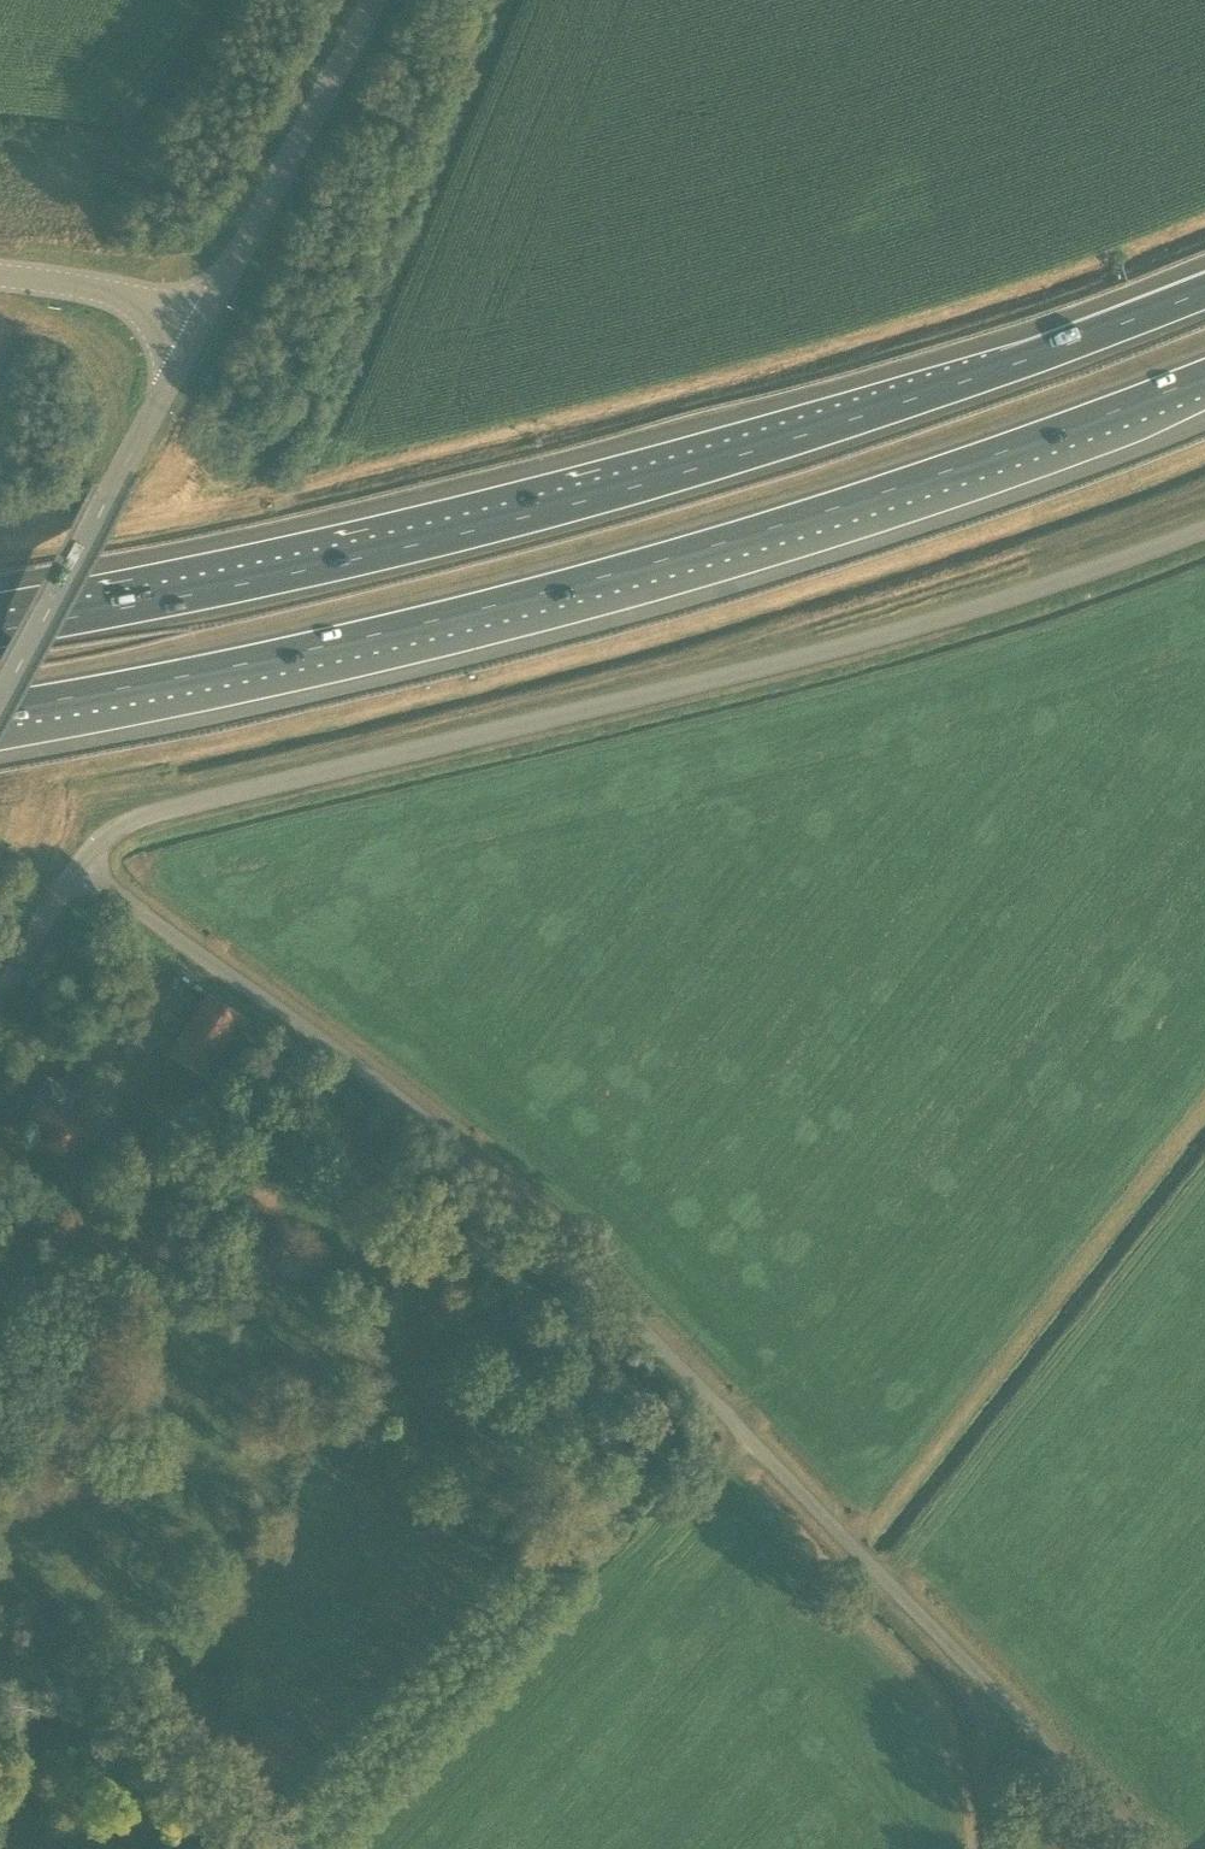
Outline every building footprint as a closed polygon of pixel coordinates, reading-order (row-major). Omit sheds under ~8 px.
[(208,992),(166,1054),(201,1078),(244,1017),(208,992)]
